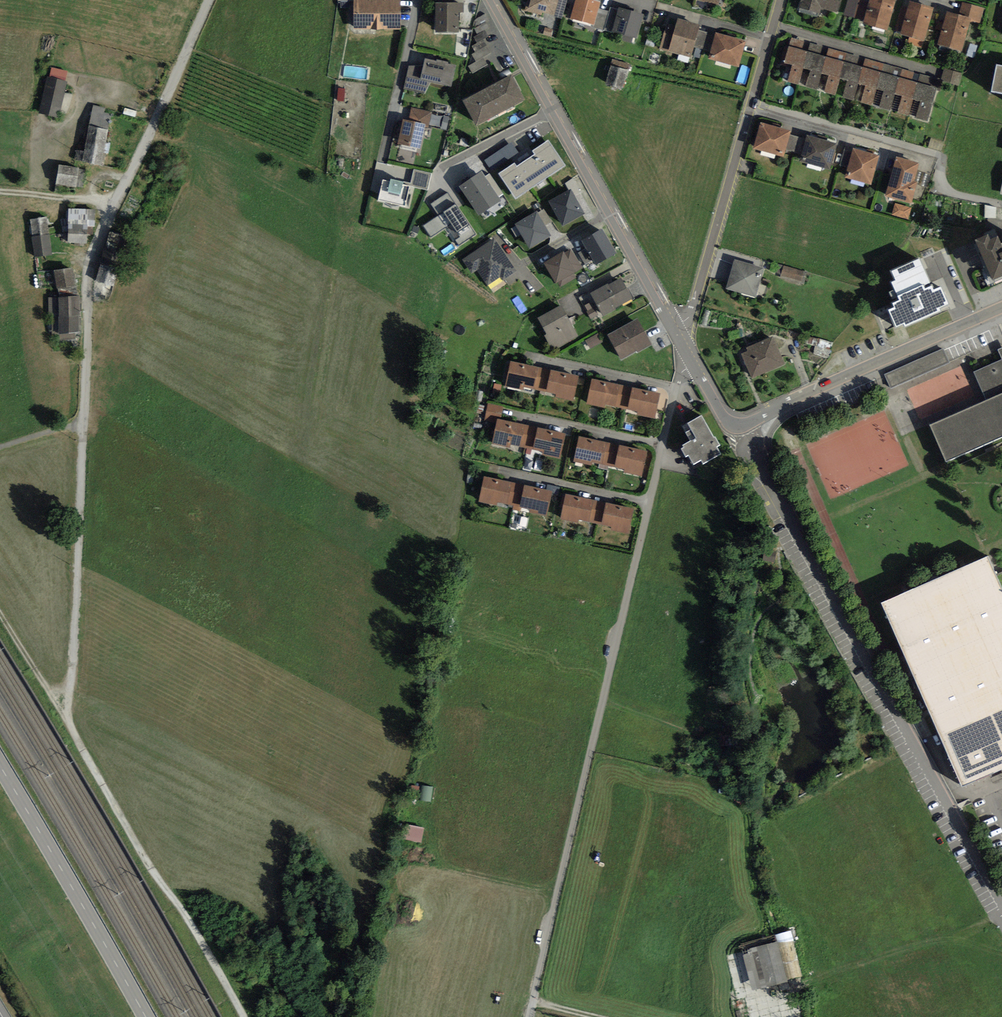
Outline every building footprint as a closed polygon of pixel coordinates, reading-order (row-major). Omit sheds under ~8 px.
[(401,30),(400,0),(354,0),(354,29),(401,30)] [(542,12),(554,15),(558,0),(528,0),(525,10),(541,15),(542,12)] [(554,15),(553,16),(562,18),(567,0),(558,0),(554,15)] [(594,0),(575,0),(570,18),(592,24),(594,25),(599,8),(600,2),(594,0)] [(798,7),(818,13),(820,7),(836,12),(840,0),(800,0),(798,7)] [(855,17),(859,0),(848,0),(844,15),(855,17)] [(887,31),(896,0),(869,0),(862,24),(887,31)] [(924,41),(934,7),(910,0),(909,0),(899,34),(924,41)] [(970,20),(980,23),(984,8),(964,2),(960,14),(971,18),(970,20)] [(435,33),(459,33),(459,12),(463,12),(464,3),(435,3),(435,33)] [(612,31),(618,9),(610,7),(609,11),(604,30),(611,32),(612,31)] [(644,14),(618,7),(618,9),(612,31),(637,39),(644,14)] [(609,11),(599,8),(594,25),(592,24),(591,27),(604,30),(609,11)] [(938,44),(962,51),(970,20),(971,18),(960,14),(947,11),(938,44)] [(699,30),(700,24),(677,18),(674,32),(664,30),(659,49),(691,58),(694,47),(699,30)] [(485,30),(489,28),(485,22),(474,28),(478,34),(485,30)] [(545,28),(543,34),(551,37),(553,30),(545,28)] [(483,39),(488,36),(485,30),(478,34),(474,37),(477,43),(483,39)] [(699,30),(694,47),(696,48),(702,50),(703,50),(708,32),(699,30)] [(746,40),(716,32),(708,59),(738,67),(746,40)] [(486,45),(487,44),(483,39),(477,43),(472,46),(475,52),(486,45)] [(483,57),(491,52),(486,45),(475,52),(471,54),(476,61),(483,57)] [(790,47),(785,63),(793,65),(788,82),(798,85),(803,68),(808,52),(790,47)] [(700,59),(702,50),(696,48),(693,57),(700,59)] [(827,57),(808,52),(803,68),(810,70),(805,86),(817,90),(822,74),(827,57)] [(472,74),(487,65),(483,57),(476,61),(468,66),(472,74)] [(845,62),(827,57),(822,74),(829,76),(824,92),(836,95),(840,78),(845,62)] [(430,82),(452,87),(456,66),(448,64),(448,62),(436,59),(436,61),(425,58),(423,65),(420,80),(406,77),(404,89),(425,94),(430,82)] [(612,59),(610,65),(627,70),(629,64),(612,59)] [(864,67),(845,62),(840,78),(848,80),(843,97),(854,100),(859,84),(864,67)] [(423,65),(409,66),(406,77),(420,80),(423,65)] [(627,70),(610,65),(605,84),(622,89),(627,70)] [(997,65),(992,92),(1001,93),(1001,65),(997,65)] [(882,73),(864,67),(859,84),(866,86),(861,102),(873,106),(878,89),(882,73)] [(899,78),(882,73),(878,89),(884,91),(880,108),(890,110),(894,94),(899,78)] [(463,101),(476,125),(524,100),(511,75),(463,101)] [(69,82),(48,77),(39,115),(60,120),(69,82)] [(898,111),(909,115),(914,99),(919,83),(899,78),(894,94),(903,96),(898,111)] [(928,121),(938,89),(919,83),(914,99),(922,102),(917,117),(928,121)] [(424,127),(429,128),(432,112),(411,108),(409,121),(425,124),(424,127)] [(447,130),(450,117),(444,116),(441,129),(447,130)] [(398,144),(420,149),(424,127),(425,124),(409,121),(403,119),(398,144)] [(761,123),(753,148),(783,156),(786,149),(790,135),(791,131),(761,123)] [(109,132),(90,128),(85,153),(76,152),(74,162),(102,168),(109,132)] [(805,139),(790,135),(786,149),(801,153),(805,139)] [(837,144),(807,135),(805,139),(801,153),(799,161),(829,170),(837,144)] [(499,173),(516,199),(565,166),(547,141),(533,151),(535,154),(517,166),(514,163),(499,173)] [(518,152),(511,142),(484,160),(492,170),(518,152)] [(879,155),(853,148),(845,177),(871,184),(879,155)] [(919,163),(896,156),(885,196),(911,204),(917,182),(914,181),(919,163)] [(79,170),(59,167),(57,186),(76,189),(79,170)] [(432,174),(414,169),(411,183),(403,181),(403,184),(410,186),(428,190),(432,174)] [(459,186),(479,215),(501,200),(499,197),(485,176),(482,171),(459,186)] [(499,197),(504,194),(490,173),(485,176),(499,197)] [(921,186),(926,187),(930,175),(925,174),(921,186)] [(399,205),(406,206),(410,186),(403,184),(403,181),(390,178),(390,181),(383,179),(378,200),(384,202),(383,207),(398,210),(399,205)] [(575,195),(581,193),(574,179),(565,184),(568,189),(571,188),(575,195)] [(575,195),(571,188),(568,189),(548,200),(562,226),(585,213),(575,195)] [(446,227),(459,245),(477,234),(447,193),(431,204),(439,215),(423,226),(431,237),(446,227)] [(909,219),(912,208),(895,203),(892,215),(909,219)] [(545,226),(553,221),(545,208),(538,213),(545,226)] [(95,209),(68,209),(67,244),(88,244),(89,225),(94,226),(95,209)] [(515,224),(530,249),(552,236),(545,226),(538,213),(537,211),(515,224)] [(47,216),(30,219),(35,256),(52,253),(47,216)] [(617,253),(602,229),(581,241),(586,249),(592,260),(596,265),(617,253)] [(994,280),(1001,277),(1001,244),(999,237),(990,241),(987,236),(976,241),(994,280)] [(503,281),(517,272),(494,238),(462,260),(472,273),(477,270),(487,286),(500,278),(503,281)] [(123,251),(105,247),(97,281),(115,285),(123,251)] [(574,274),(583,268),(571,248),(564,252),(563,250),(542,263),(556,285),(558,283),(560,287),(577,277),(574,274)] [(578,253),(585,265),(592,260),(586,249),(578,253)] [(939,308),(949,304),(941,286),(935,289),(933,285),(921,257),(891,271),(895,280),(891,282),(897,296),(899,300),(893,303),(894,307),(889,310),(897,327),(905,324),(906,326),(940,311),(939,308)] [(734,259),(725,288),(755,297),(764,268),(734,259)] [(784,266),(780,277),(804,284),(807,273),(784,266)] [(73,267),(54,270),(57,287),(76,283),(73,267)] [(590,293),(603,316),(634,299),(622,277),(609,284),(608,282),(590,293)] [(78,296),(49,298),(51,333),(80,332),(78,296)] [(591,302),(585,306),(588,311),(586,312),(591,319),(599,315),(591,302)] [(553,351),(579,337),(561,305),(538,318),(547,334),(545,336),(553,351)] [(607,335),(622,359),(636,351),(637,353),(652,344),(637,318),(607,335)] [(590,350),(604,342),(598,333),(585,341),(590,350)] [(741,353),(752,379),(786,364),(773,335),(745,347),(747,350),(741,353)] [(946,462),(1001,437),(1001,348),(998,350),(1001,360),(974,372),(987,401),(930,426),(946,462)] [(884,375),(890,389),(949,363),(943,349),(884,375)] [(533,389),(538,367),(511,361),(505,386),(523,390),(524,387),(533,389)] [(533,389),(546,391),(551,369),(538,367),(533,389)] [(555,397),(574,401),(579,376),(551,369),(546,391),(556,394),(555,397)] [(606,404),(616,407),(621,385),(592,378),(586,404),(605,408),(606,404)] [(616,407),(627,409),(632,387),(621,385),(616,407)] [(636,415),(655,419),(660,393),(632,387),(627,409),(637,412),(636,415)] [(501,419),(503,407),(488,404),(484,420),(496,423),(497,418),(501,419)] [(701,461),(703,464),(721,454),(717,447),(720,445),(715,437),(714,438),(702,415),(687,423),(691,429),(685,433),(690,440),(681,446),(682,447),(680,449),(686,458),(688,457),(693,465),(701,461)] [(511,445),(519,447),(524,425),(501,419),(497,418),(496,423),(491,444),(510,448),(511,445)] [(519,447),(532,449),(537,427),(524,425),(519,447)] [(541,455),(560,460),(566,433),(537,427),(532,449),(542,451),(541,455)] [(579,437),(573,462),(592,466),(592,463),(604,465),(609,443),(579,437)] [(604,465),(610,467),(615,467),(620,446),(609,443),(604,465)] [(648,452),(620,446),(615,467),(625,470),(625,472),(642,476),(648,452)] [(498,502),(507,504),(511,482),(485,477),(479,501),(497,505),(498,502)] [(524,485),(511,482),(507,504),(514,505),(513,509),(519,511),(520,507),(524,485)] [(530,513),(547,517),(553,491),(524,485),(520,507),(531,510),(530,513)] [(566,494),(560,519),(578,523),(579,520),(589,522),(594,500),(566,494)] [(589,522),(595,523),(601,524),(606,503),(594,500),(589,522)] [(633,509),(606,503),(601,524),(612,527),(611,529),(627,533),(633,509)] [(997,575),(988,557),(882,603),(904,651),(963,786),(1001,769),(1001,587),(997,575)] [(423,844),(426,829),(407,826),(404,840),(423,844)] [(770,944),(738,952),(747,988),(794,977),(788,953),(773,957),(770,944)]
